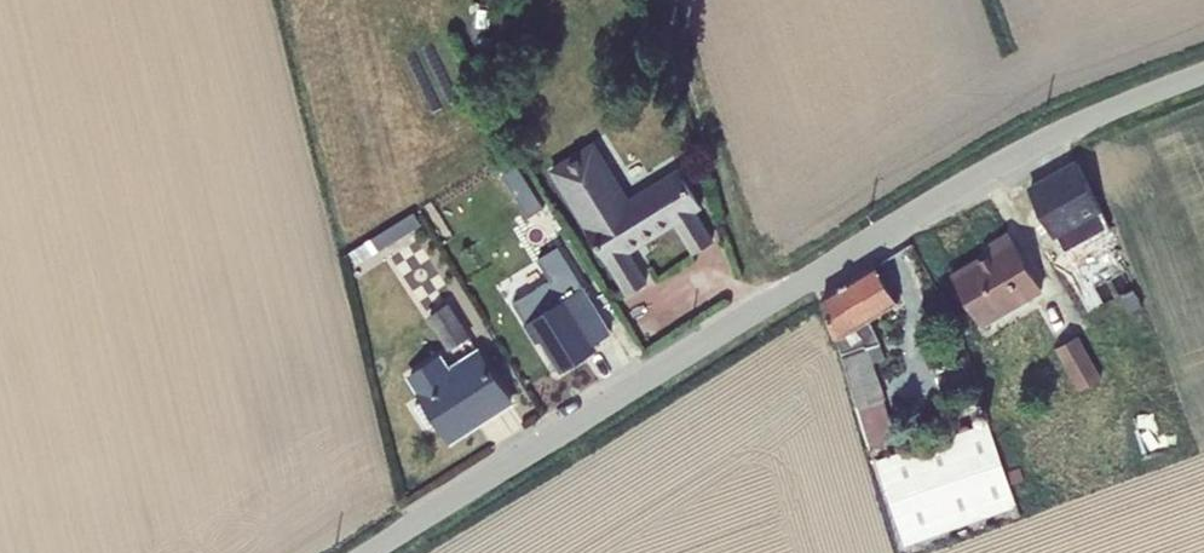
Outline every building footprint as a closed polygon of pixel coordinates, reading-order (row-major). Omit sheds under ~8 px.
[(594,141),(549,168),(627,293),(646,281),(628,251),(674,222),(693,252),(712,240),(695,213),(703,208),(678,167),(629,198),(594,141)] [(518,183),(530,175),(517,153),(512,156),(511,155),(504,160),(518,183)] [(1078,162),(1029,190),(1062,255),(1111,230),(1078,162)] [(504,227),(528,212),(511,184),(492,195),(500,207),(494,211),(498,217),(496,218),(501,226),(503,225),(504,227)] [(413,212),(349,251),(357,264),(420,225),(413,212)] [(1010,233),(989,246),(993,251),(952,276),(982,326),(1044,290),(1010,233)] [(551,280),(514,301),(538,342),(542,339),(562,369),(596,347),(601,337),(609,332),(557,249),(539,259),(551,280)] [(881,446),(897,442),(884,399),(886,398),(874,362),(885,358),(870,321),(898,303),(876,265),(822,297),(870,453),(882,449),(881,446)] [(448,351),(470,337),(449,304),(427,318),(448,351)] [(1079,335),(1055,348),(1078,390),(1102,378),(1079,335)] [(487,405),(492,414),(510,402),(475,348),(450,365),(442,352),(409,374),(425,400),(438,420),(445,431),(487,405)] [(426,428),(438,420),(425,400),(413,407),(426,428)] [(487,405),(445,431),(451,440),(492,414),(487,405)] [(988,423),(877,460),(904,542),(1009,508),(1012,518),(1021,515),(1010,485),(1006,472),(988,423)] [(1019,467),(1006,472),(1010,485),(1024,480),(1019,467)]
